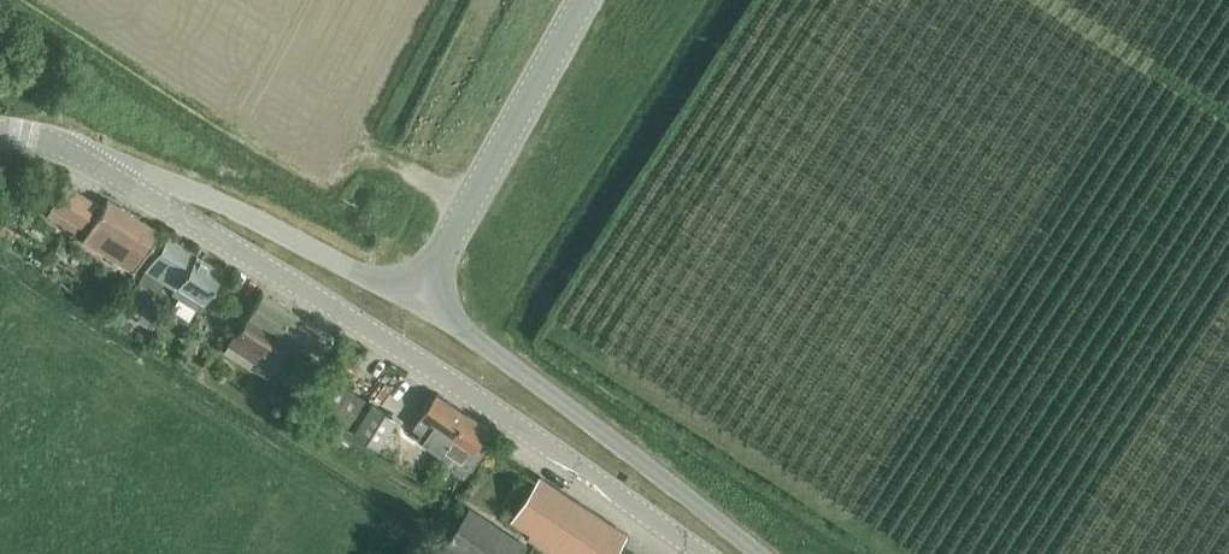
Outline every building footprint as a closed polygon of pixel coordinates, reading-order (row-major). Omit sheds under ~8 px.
[(81,224),(95,202),(66,184),(53,206),(81,224)] [(95,222),(83,240),(110,257),(133,271),(146,251),(158,231),(109,200),(104,207),(95,222)] [(17,232),(0,221),(0,241),(8,246),(17,232)] [(155,255),(135,287),(137,289),(135,291),(160,307),(162,305),(169,295),(160,290),(166,282),(176,288),(172,294),(179,298),(196,309),(198,310),(204,301),(211,290),(224,270),(168,235),(155,255)] [(247,313),(228,340),(258,360),(259,361),(254,368),(268,377),(276,366),(305,322),(291,313),(293,310),(262,289),(262,290),(260,293),(247,313)] [(139,317),(138,319),(148,325),(160,307),(135,291),(124,307),(139,317)] [(129,332),(134,325),(118,314),(113,322),(129,332)] [(439,458),(444,452),(470,413),(437,391),(436,392),(423,411),(412,426),(422,433),(420,436),(441,451),(437,456),(439,458)] [(395,425),(368,409),(353,432),(380,448),(395,425)] [(439,458),(465,477),(473,465),(486,445),(479,440),(487,427),(488,427),(488,426),(470,413),(444,452),(439,458)] [(616,550),(627,532),(539,475),(512,516),(533,530),(529,535),(558,553),(613,553),(616,550)] [(525,543),(469,507),(448,540),(470,553),(518,553),(525,543)]
